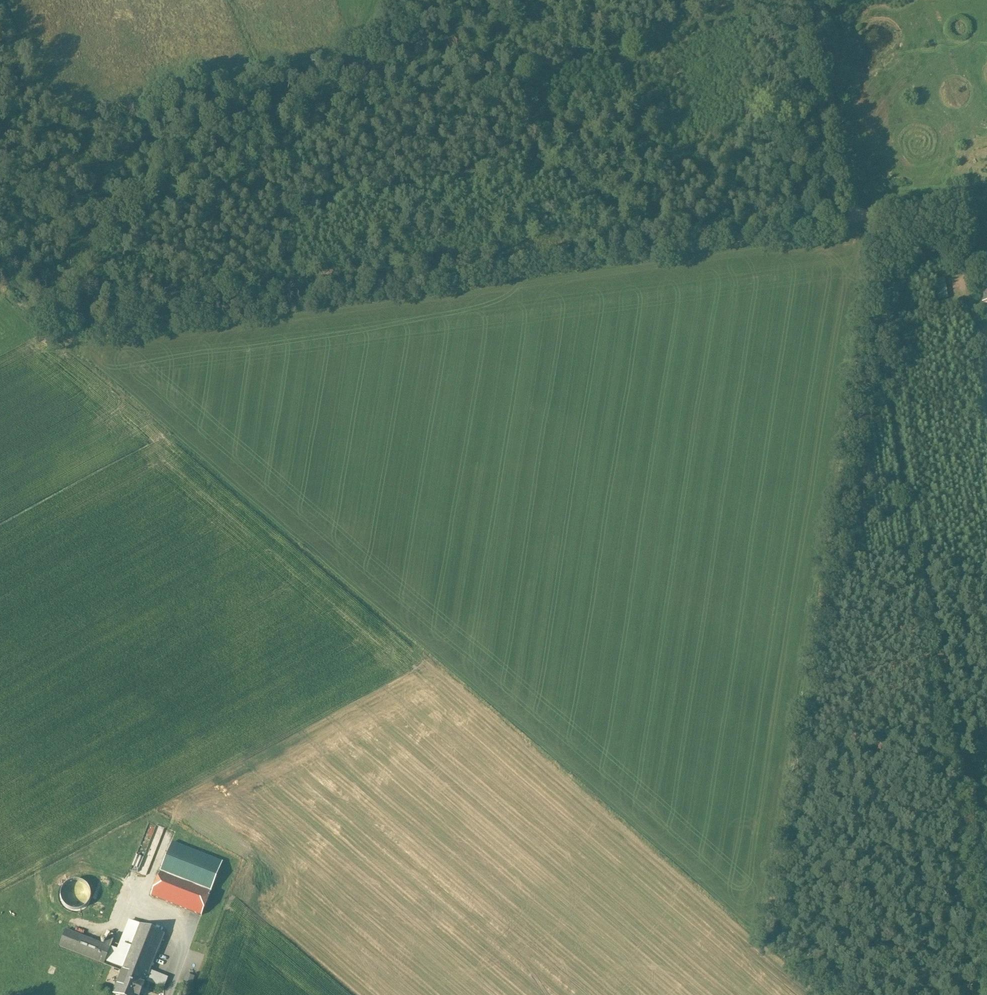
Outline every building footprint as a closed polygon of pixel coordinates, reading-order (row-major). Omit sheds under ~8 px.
[(983,302),(986,301),(986,279),(979,280),(983,302)] [(222,863),(172,844),(151,896),(202,916),(222,863)] [(91,901),(92,895),(90,889),(87,884),(82,881),(75,879),(69,881),(64,884),(61,890),(60,896),(61,902),(65,907),(70,910),(76,911),(82,910),(87,906),(91,901)] [(164,934),(130,921),(113,964),(123,968),(147,978),(164,934)] [(111,948),(66,930),(60,947),(104,964),(111,948)] [(123,968),(113,994),(114,994),(140,994),(147,978),(123,968)]
